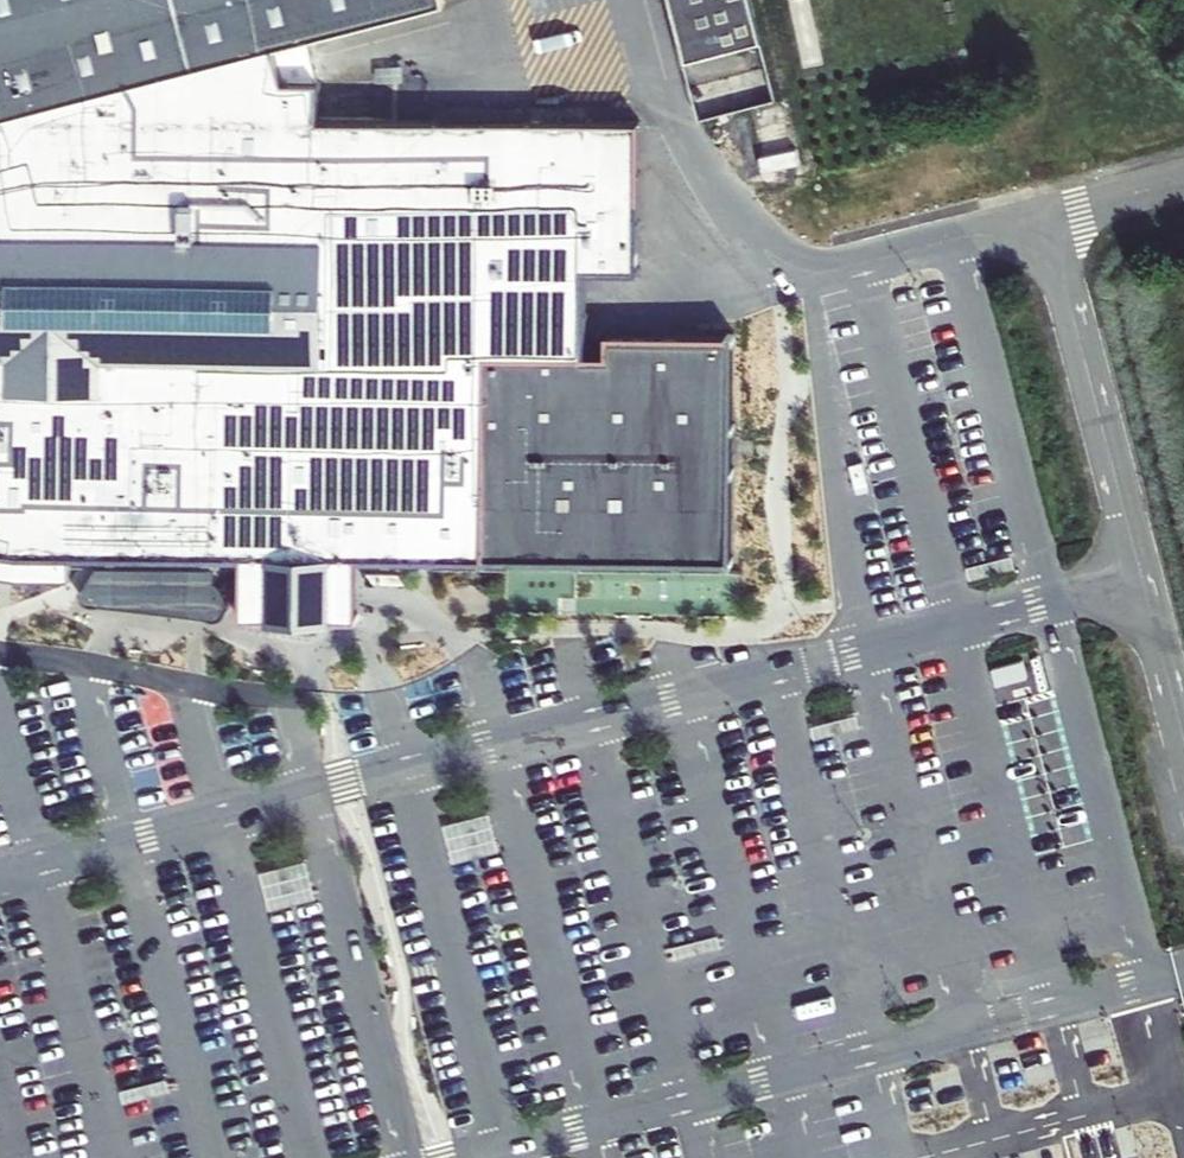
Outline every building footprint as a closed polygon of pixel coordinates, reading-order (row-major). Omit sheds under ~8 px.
[(14,558),(43,559),(192,560),(209,560),(243,560),(244,622),(302,622),(353,623),(353,561),(392,562),(496,563),(727,564),(731,338),(607,338),(607,350),(584,350),(584,273),(638,273),(639,155),(639,125),(318,125),(317,87),(282,86),(273,49),(445,4),(444,0),(0,0),(0,555),(14,558)] [(686,62),(761,42),(750,0),(670,0),(686,62)] [(1023,660),(991,669),(997,688),(1028,680),(1023,660)]
